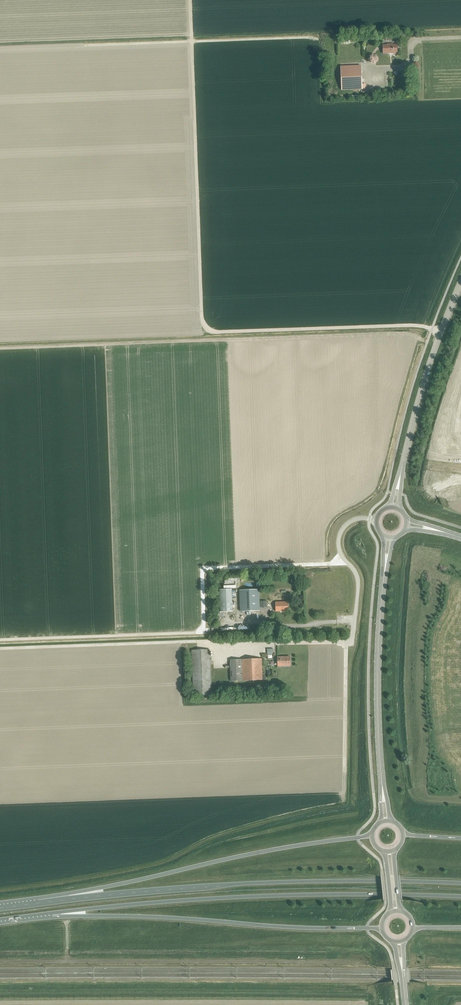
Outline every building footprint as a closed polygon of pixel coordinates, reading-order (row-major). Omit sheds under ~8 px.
[(383,54),(397,53),(397,45),(393,45),(393,44),(389,44),(389,45),(382,45),(383,54)] [(341,90),(362,89),(361,66),(340,67),(341,90)] [(220,612),(232,612),(232,589),(220,590),(220,612)] [(240,611),(259,611),(259,590),(239,590),(240,611)] [(276,611),(288,611),(288,602),(275,602),(276,611)] [(209,649),(192,650),(193,695),(211,694),(209,649)] [(278,666),(290,666),(290,657),(277,657),(278,666)] [(261,659),(241,660),(242,680),(262,680),(261,659)] [(241,660),(230,660),(230,681),(242,680),(241,660)]
